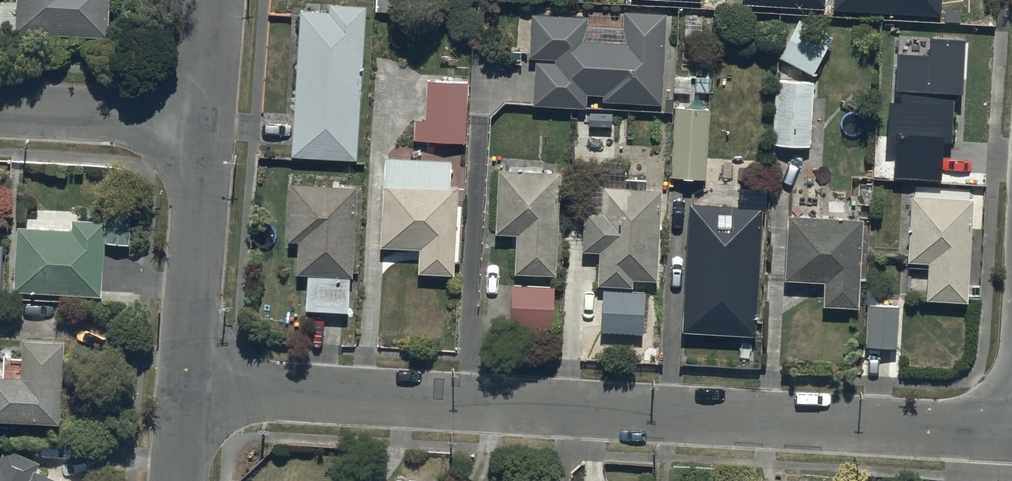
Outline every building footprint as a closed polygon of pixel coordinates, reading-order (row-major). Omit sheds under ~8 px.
[(16,33),(109,37),(110,0),(17,0),(16,33)] [(831,12),(941,16),(942,0),(831,0),(831,12)] [(329,13),(301,11),(292,157),(358,161),(367,7),(330,5),(329,13)] [(590,18),(534,15),(531,58),(536,58),(533,105),(588,108),(589,96),(603,96),(602,101),(662,105),(668,14),(625,11),(624,27),(590,25),(590,18)] [(801,20),(780,58),(813,75),(833,38),(801,20)] [(966,42),(930,40),(929,57),(898,55),(895,92),(901,92),(901,105),(889,104),(887,142),(897,143),(895,178),(942,181),(945,138),(952,138),(955,95),(963,95),(966,42)] [(775,81),(772,145),(810,147),(813,83),(775,81)] [(466,143),(467,83),(427,82),(425,121),(415,121),(414,141),(466,143)] [(709,112),(673,111),(670,179),(706,181),(709,112)] [(452,162),(387,159),(385,189),(384,189),(381,249),(420,251),(419,275),(454,277),(459,187),(451,187),(452,162)] [(562,174),(499,172),(496,235),(518,236),(516,275),(557,277),(562,174)] [(357,188),(292,186),(290,242),(299,243),(298,276),(308,276),(307,311),(350,313),(351,279),(353,279),(357,188)] [(658,283),(662,192),(604,190),(603,213),(585,213),(584,253),(600,254),(599,288),(633,289),(633,282),(658,283)] [(973,201),(912,198),(909,264),(930,265),(928,302),(968,304),(973,201)] [(103,245),(130,246),(132,205),(104,204),(104,222),(72,221),(72,230),(17,228),(15,293),(101,296),(103,245)] [(692,204),(683,333),(757,337),(765,209),(692,204)] [(864,220),(788,217),(785,282),(824,283),(823,308),(861,309),(864,220)] [(513,286),(511,327),(553,329),(555,288),(513,286)] [(602,292),(600,332),(644,334),(646,294),(602,292)] [(900,308),(868,306),(866,348),(898,349),(900,308)] [(63,340),(22,339),(20,379),(2,379),(2,375),(0,375),(0,424),(60,426),(63,340)] [(35,473),(39,464),(3,449),(0,455),(0,480),(56,480),(35,473)]
